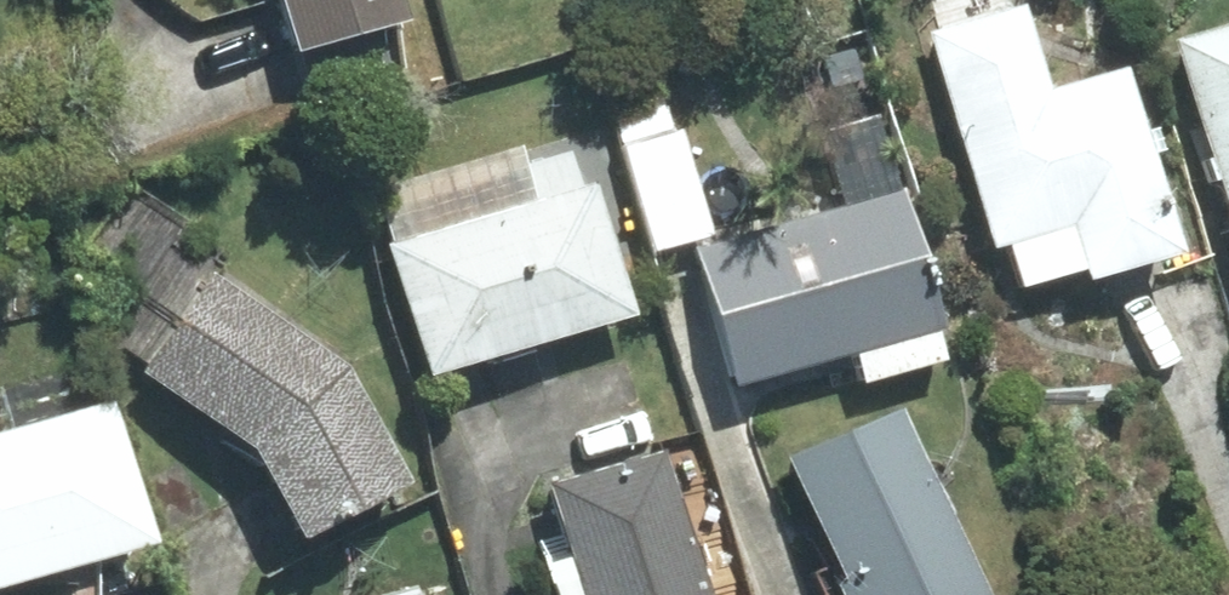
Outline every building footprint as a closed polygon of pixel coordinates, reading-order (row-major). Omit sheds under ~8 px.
[(305,41),(408,11),(405,0),(293,0),(305,41)] [(1096,279),(1194,248),(1134,60),(1056,84),(1029,0),(992,0),(926,21),(997,245),(1015,239),(1029,284),(1091,264),(1096,279)] [(1182,37),(1228,210),(1228,24),(1182,37)] [(684,135),(629,150),(656,251),(712,236),(684,135)] [(592,191),(402,246),(437,363),(627,308),(592,191)] [(911,216),(702,275),(731,378),(940,319),(911,216)] [(159,371),(270,448),(312,527),(409,478),(351,367),(222,279),(159,371)] [(0,443),(0,575),(144,532),(108,411),(0,443)] [(901,415),(801,462),(864,594),(985,594),(901,415)] [(667,458),(564,491),(597,594),(710,594),(667,458)]
